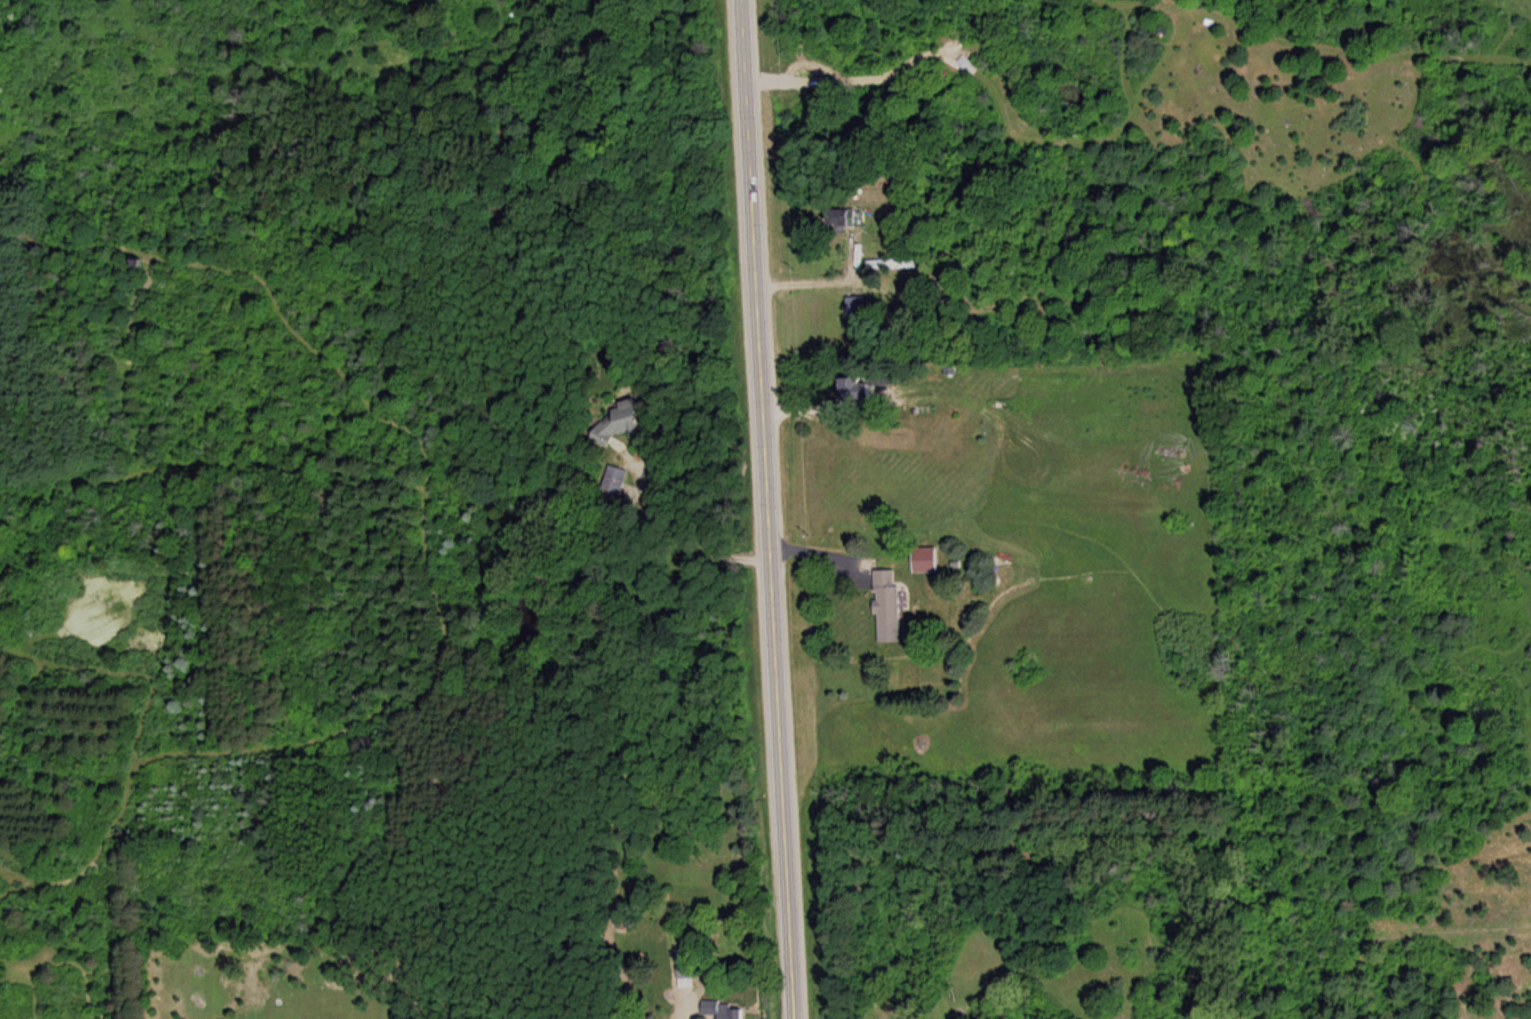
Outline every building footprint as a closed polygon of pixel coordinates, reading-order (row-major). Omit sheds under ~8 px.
[(832,219),(835,219),(835,227),(859,227),(859,211),(832,211),(832,219)] [(870,271),(919,271),(919,261),(870,261),(870,271)] [(867,317),(867,298),(846,298),(846,317),(867,317)] [(879,384),(870,384),(870,376),(849,376),(849,401),(879,401),(879,384)] [(657,431),(643,401),(593,425),(604,449),(635,434),(638,440),(657,431)] [(626,495),(630,470),(610,467),(606,491),(626,495)] [(904,642),(903,570),(879,571),(880,642),(904,642)] [(753,1008),(736,1008),(736,1002),(705,1002),(705,1018),(753,1018),(753,1008)]
